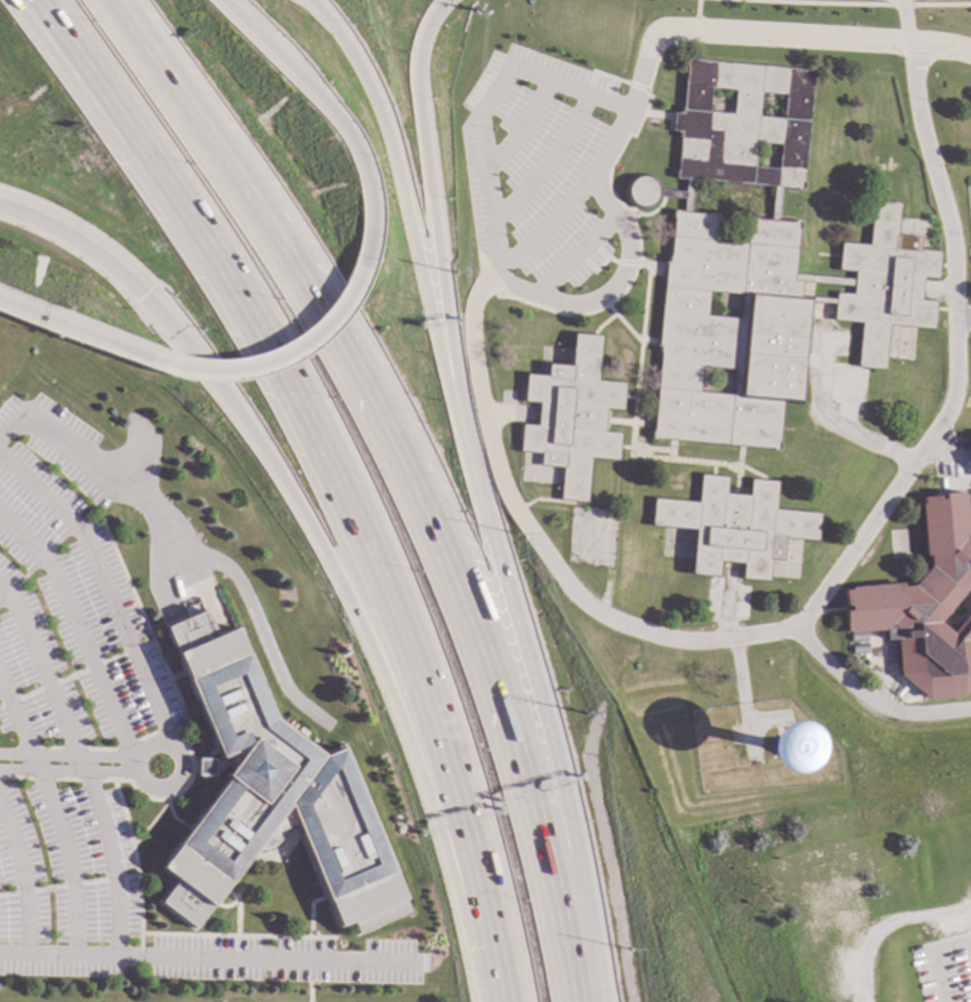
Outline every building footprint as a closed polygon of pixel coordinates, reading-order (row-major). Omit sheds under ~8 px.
[(812,72),(801,190),(778,188),(775,222),(798,224),(793,276),(853,281),(854,273),(837,271),(840,245),(868,247),(872,202),(898,205),(895,237),(918,239),(917,251),(939,253),(936,280),(922,278),(919,302),(935,303),(932,330),(887,326),(883,370),(857,368),(861,324),(833,321),(834,305),(808,303),(798,402),(782,401),(778,451),(652,440),(661,347),(657,346),(665,264),(667,264),(672,213),(682,213),(683,200),(655,197),(652,202),(647,206),(639,208),(634,206),(629,202),(626,197),(626,192),(627,186),(631,182),(636,179),(641,178),(647,179),(651,183),(655,191),(683,193),(685,179),(675,179),(679,133),(671,132),(672,115),(681,116),(686,61),(812,72)] [(599,337),(595,382),(623,385),(620,411),(604,410),(602,434),(618,435),(616,462),(588,459),(584,504),(557,501),(560,469),(537,467),(539,455),(517,453),(520,426),(535,428),(537,404),(522,403),(524,376),(546,378),(547,366),(569,368),(572,335),(599,337)] [(725,479),(724,495),(747,497),(748,481),(775,483),(773,511),(817,515),(815,542),(782,539),(780,562),(768,561),(766,582),(739,580),(741,565),(717,562),(716,578),(689,576),(693,531),(649,527),(652,500),(696,504),(699,477),(725,479)] [(966,533),(970,532),(970,590),(967,587),(937,624),(950,634),(970,609),(970,687),(961,699),(926,702),(897,677),(894,640),(884,641),(883,631),(850,635),(844,633),(841,613),(847,612),(846,607),(843,607),(842,592),(848,591),(848,589),(900,584),(900,588),(910,587),(927,568),(926,556),(922,557),(918,506),(920,506),(919,499),(934,497),(934,501),(940,501),(939,496),(960,493),(960,497),(962,496),(966,533)] [(226,778),(158,869),(175,882),(159,903),(194,929),(254,850),(261,850),(270,847),(277,840),(283,828),(294,823),(338,928),(351,922),(356,933),(408,911),(341,749),(322,757),(270,719),(233,627),(214,635),(204,610),(163,627),(218,761),(212,763),(212,760),(196,760),(196,776),(212,776),(212,773),(227,765),(229,768),(223,776),(226,778)]
